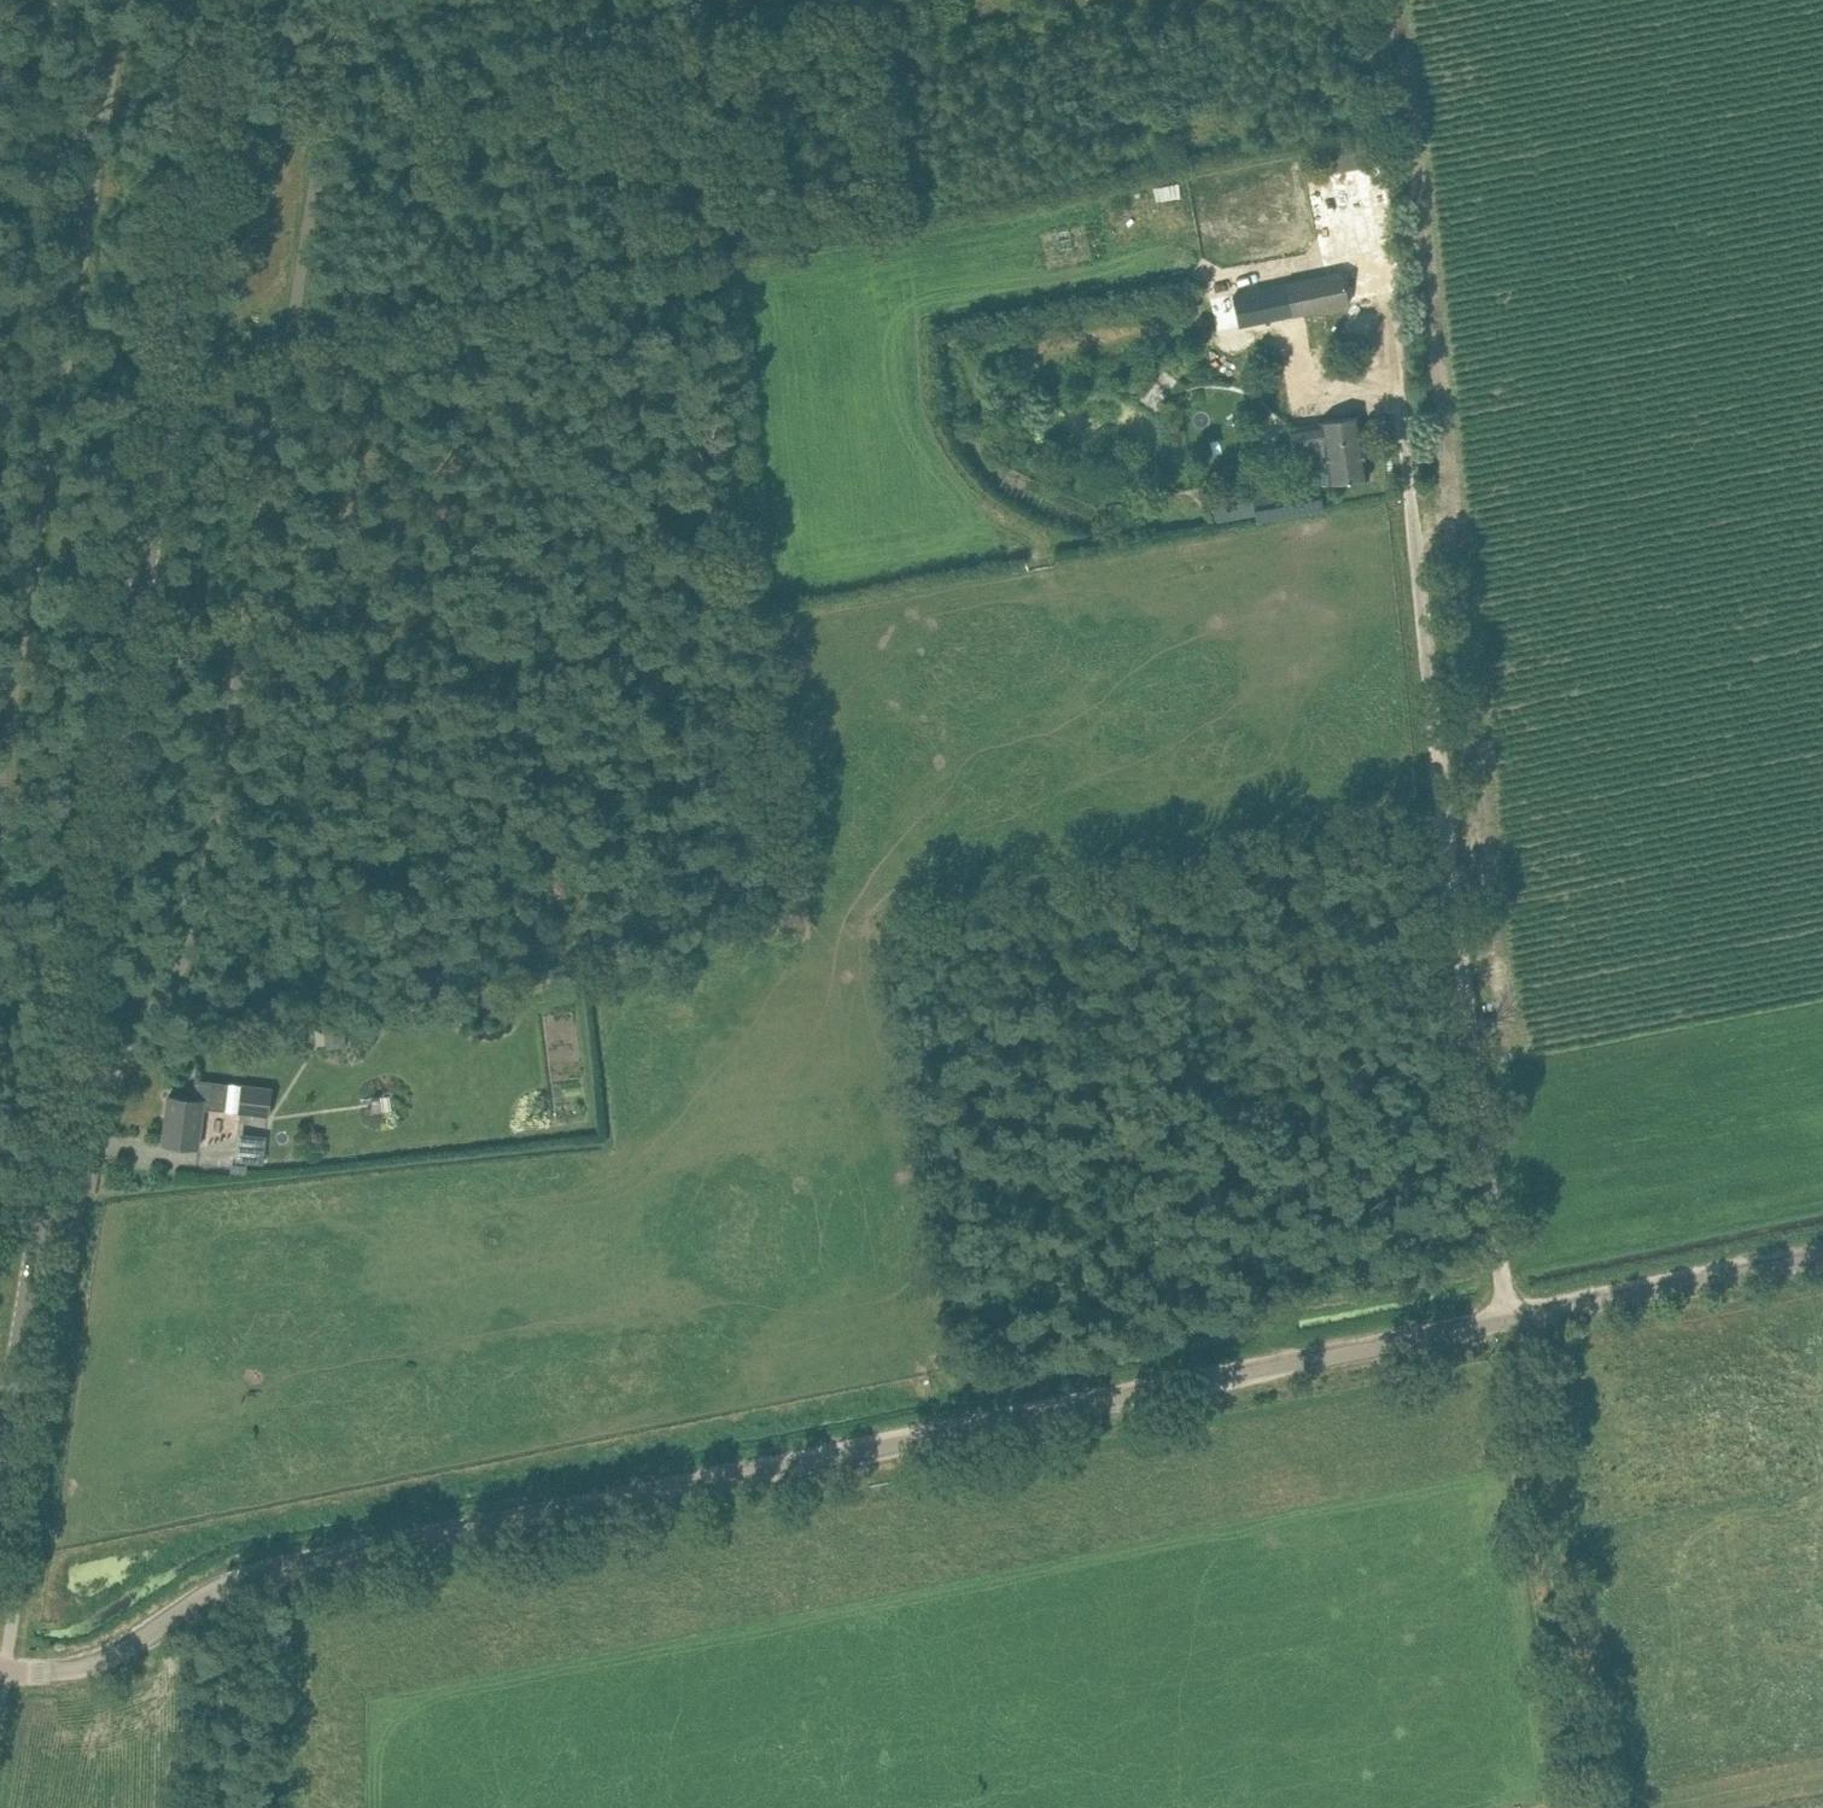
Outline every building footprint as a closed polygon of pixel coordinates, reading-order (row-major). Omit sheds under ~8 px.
[(1259,211),(1257,187),(1215,189),(1217,212),(1259,211)] [(1350,302),(1343,272),(1241,293),(1247,321),(1293,312),(1293,314),(1350,302)] [(1325,420),(1325,423),(1329,443),(1334,482),(1369,477),(1359,415),(1325,420)] [(1325,423),(1291,428),(1295,448),(1309,446),(1329,443),(1325,423)] [(1274,489),(1275,493),(1258,496),(1261,518),(1320,509),(1316,485),(1315,485),(1314,483),(1274,489)] [(345,1029),(326,1032),(328,1047),(347,1045),(345,1029)] [(196,1079),(193,1098),(169,1095),(163,1143),(203,1148),(208,1107),(225,1109),(228,1083),(196,1079)] [(273,1087),(242,1084),(239,1113),(270,1117),(273,1087)] [(247,1163),(233,1162),(232,1171),(247,1172),(247,1163)]
